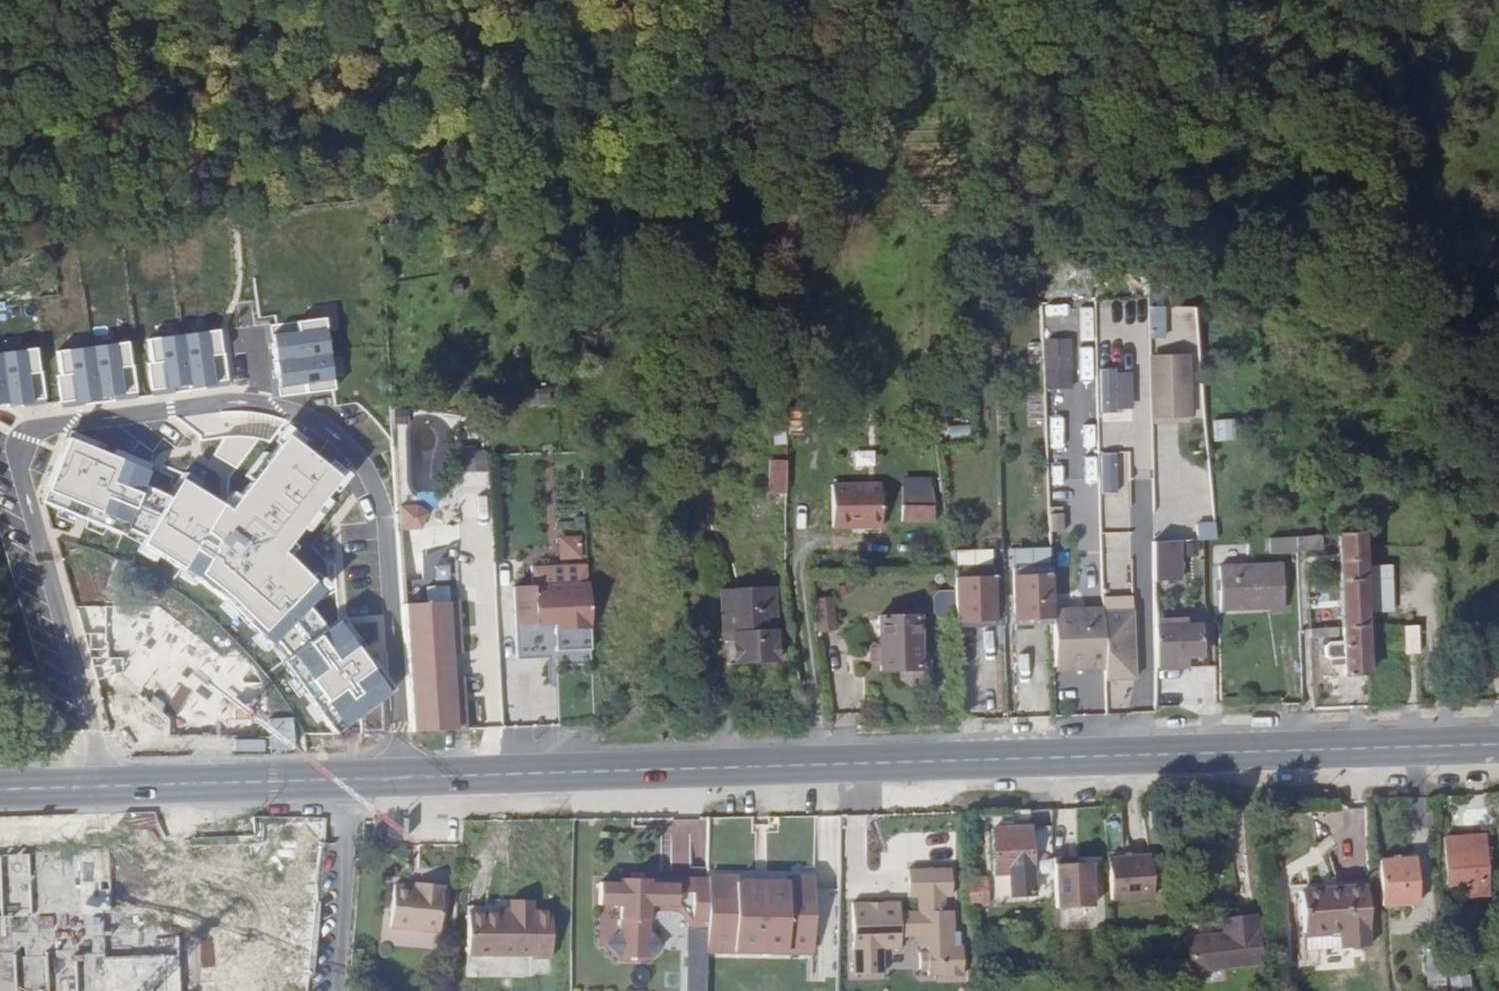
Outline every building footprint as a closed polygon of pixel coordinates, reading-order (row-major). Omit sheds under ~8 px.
[(1159,337),(1158,306),(1140,307),(1142,338),(1159,337)] [(1164,341),(1191,339),(1190,306),(1162,307),(1164,341)] [(275,332),(282,397),(332,392),(324,318),(300,321),(301,329),(275,332)] [(151,391),(227,380),(221,331),(148,340),(151,365),(147,365),(151,391)] [(1038,338),(1039,388),(1066,388),(1064,338),(1038,338)] [(60,401),(137,391),(130,342),(57,351),(60,376),(57,376),(60,401)] [(44,400),(37,348),(0,353),(0,406),(44,400)] [(1186,353),(1144,354),(1145,420),(1187,419),(1186,353)] [(524,389),(525,405),(545,404),(544,388),(524,389)] [(1209,420),(1210,441),(1232,440),(1231,419),(1209,420)] [(152,468),(63,435),(41,502),(145,545),(209,585),(260,630),(272,645),(277,642),(286,654),(281,658),(332,731),(387,692),(342,616),(326,627),(311,607),(326,589),(285,550),(342,476),(288,429),(228,508),(181,479),(170,496),(146,485),(152,468)] [(1045,439),(1047,474),(1058,474),(1057,439),(1045,439)] [(851,450),(851,467),(872,467),(871,450),(851,450)] [(1124,454),(1096,453),(1095,493),(1115,494),(1116,464),(1124,464),(1124,454)] [(771,493),(787,494),(789,463),(773,463),(771,493)] [(1206,504),(1205,472),(1193,473),(1194,504),(1206,504)] [(901,482),(901,506),(932,505),(929,481),(901,482)] [(835,506),(806,507),(807,527),(824,527),(824,520),(855,520),(853,482),(832,482),(835,506)] [(901,521),(935,521),(932,505),(901,506),(901,521)] [(1213,522),(1193,522),(1194,540),(1214,539),(1213,522)] [(1335,535),(1337,581),(1363,580),(1363,583),(1381,584),(1380,567),(1364,567),(1362,533),(1335,535)] [(531,587),(514,587),(516,626),(590,622),(586,534),(557,535),(559,567),(530,569),(531,587)] [(1167,581),(1166,543),(1160,544),(1153,544),(1153,581),(1167,581)] [(1223,609),(1223,612),(1282,610),(1280,567),(1218,569),(1218,608),(1223,609)] [(949,623),(991,622),(990,574),(948,575),(949,623)] [(1337,581),(1340,628),(1366,627),(1365,613),(1382,612),(1381,595),(1363,596),(1363,583),(1363,580),(1337,581)] [(1363,596),(1381,595),(1381,584),(1363,583),(1363,596)] [(774,655),(773,607),(761,607),(760,585),(719,586),(720,630),(737,630),(738,656),(774,655)] [(813,598),(817,628),(834,626),(830,596),(813,598)] [(1154,655),(1154,626),(1153,596),(1126,596),(1127,654),(1154,655)] [(445,602),(402,604),(408,732),(451,730),(445,602)] [(1043,657),(1044,604),(1014,605),(1014,623),(996,624),(995,657),(1043,657)] [(917,614),(878,615),(879,641),(872,641),(868,646),(868,659),(872,663),(880,663),(880,668),(898,668),(899,677),(909,684),(919,684),(929,677),(929,659),(918,660),(917,614)] [(1404,653),(1419,652),(1417,625),(1403,625),(1404,653)] [(1154,655),(1154,668),(1186,667),(1186,658),(1197,658),(1197,626),(1154,626),(1154,655)] [(1366,627),(1340,628),(1340,639),(1330,640),(1323,645),(1324,655),(1329,659),(1341,659),(1342,673),(1367,673),(1366,627)] [(1030,896),(1027,828),(1007,829),(1007,821),(1000,821),(1000,829),(989,829),(990,875),(1004,874),(1005,898),(1030,896)] [(1465,886),(1466,899),(1488,897),(1484,837),(1446,840),(1448,887),(1465,886)] [(1152,854),(1106,857),(1109,900),(1155,896),(1152,854)] [(1412,861),(1381,863),(1384,907),(1415,905),(1412,861)] [(1090,863),(1053,864),(1054,905),(1092,904),(1090,863)] [(951,870),(907,871),(908,898),(918,898),(918,913),(899,913),(899,903),(851,904),(853,974),(883,974),(882,949),(900,948),(900,938),(900,929),(919,929),(919,938),(919,948),(927,948),(927,953),(919,953),(919,970),(927,970),(928,976),(942,976),(942,977),(963,976),(962,946),(959,946),(959,932),(953,933),(953,912),(944,912),(944,897),(951,897),(951,870)] [(705,929),(706,877),(678,878),(677,884),(651,884),(651,879),(622,878),(622,882),(600,882),(599,904),(621,905),(620,930),(606,943),(620,957),(648,958),(662,945),(648,931),(649,906),(676,906),(675,909),(691,929),(705,929)] [(812,879),(706,877),(705,929),(705,948),(811,949),(812,879)] [(205,887),(205,905),(246,904),(245,886),(205,887)] [(428,891),(419,891),(400,891),(400,933),(449,933),(448,886),(428,886),(428,891)] [(982,886),(963,892),(969,915),(988,910),(982,886)] [(1312,895),(1317,954),(1359,952),(1356,892),(1312,895)] [(1356,892),(1359,952),(1372,950),(1368,892),(1356,892)] [(1307,955),(1317,954),(1312,895),(1302,896),(1307,955)] [(465,960),(528,963),(528,965),(548,966),(550,918),(531,918),(531,908),(508,906),(508,915),(508,919),(495,919),(466,917),(465,960)] [(1229,938),(1222,938),(1227,971),(1262,968),(1257,921),(1227,923),(1229,938)] [(919,929),(900,929),(900,938),(919,938),(919,929)] [(1227,971),(1222,938),(1189,942),(1192,974),(1227,971)] [(1443,990),(1469,990),(1472,977),(1446,973),(1443,990)]
